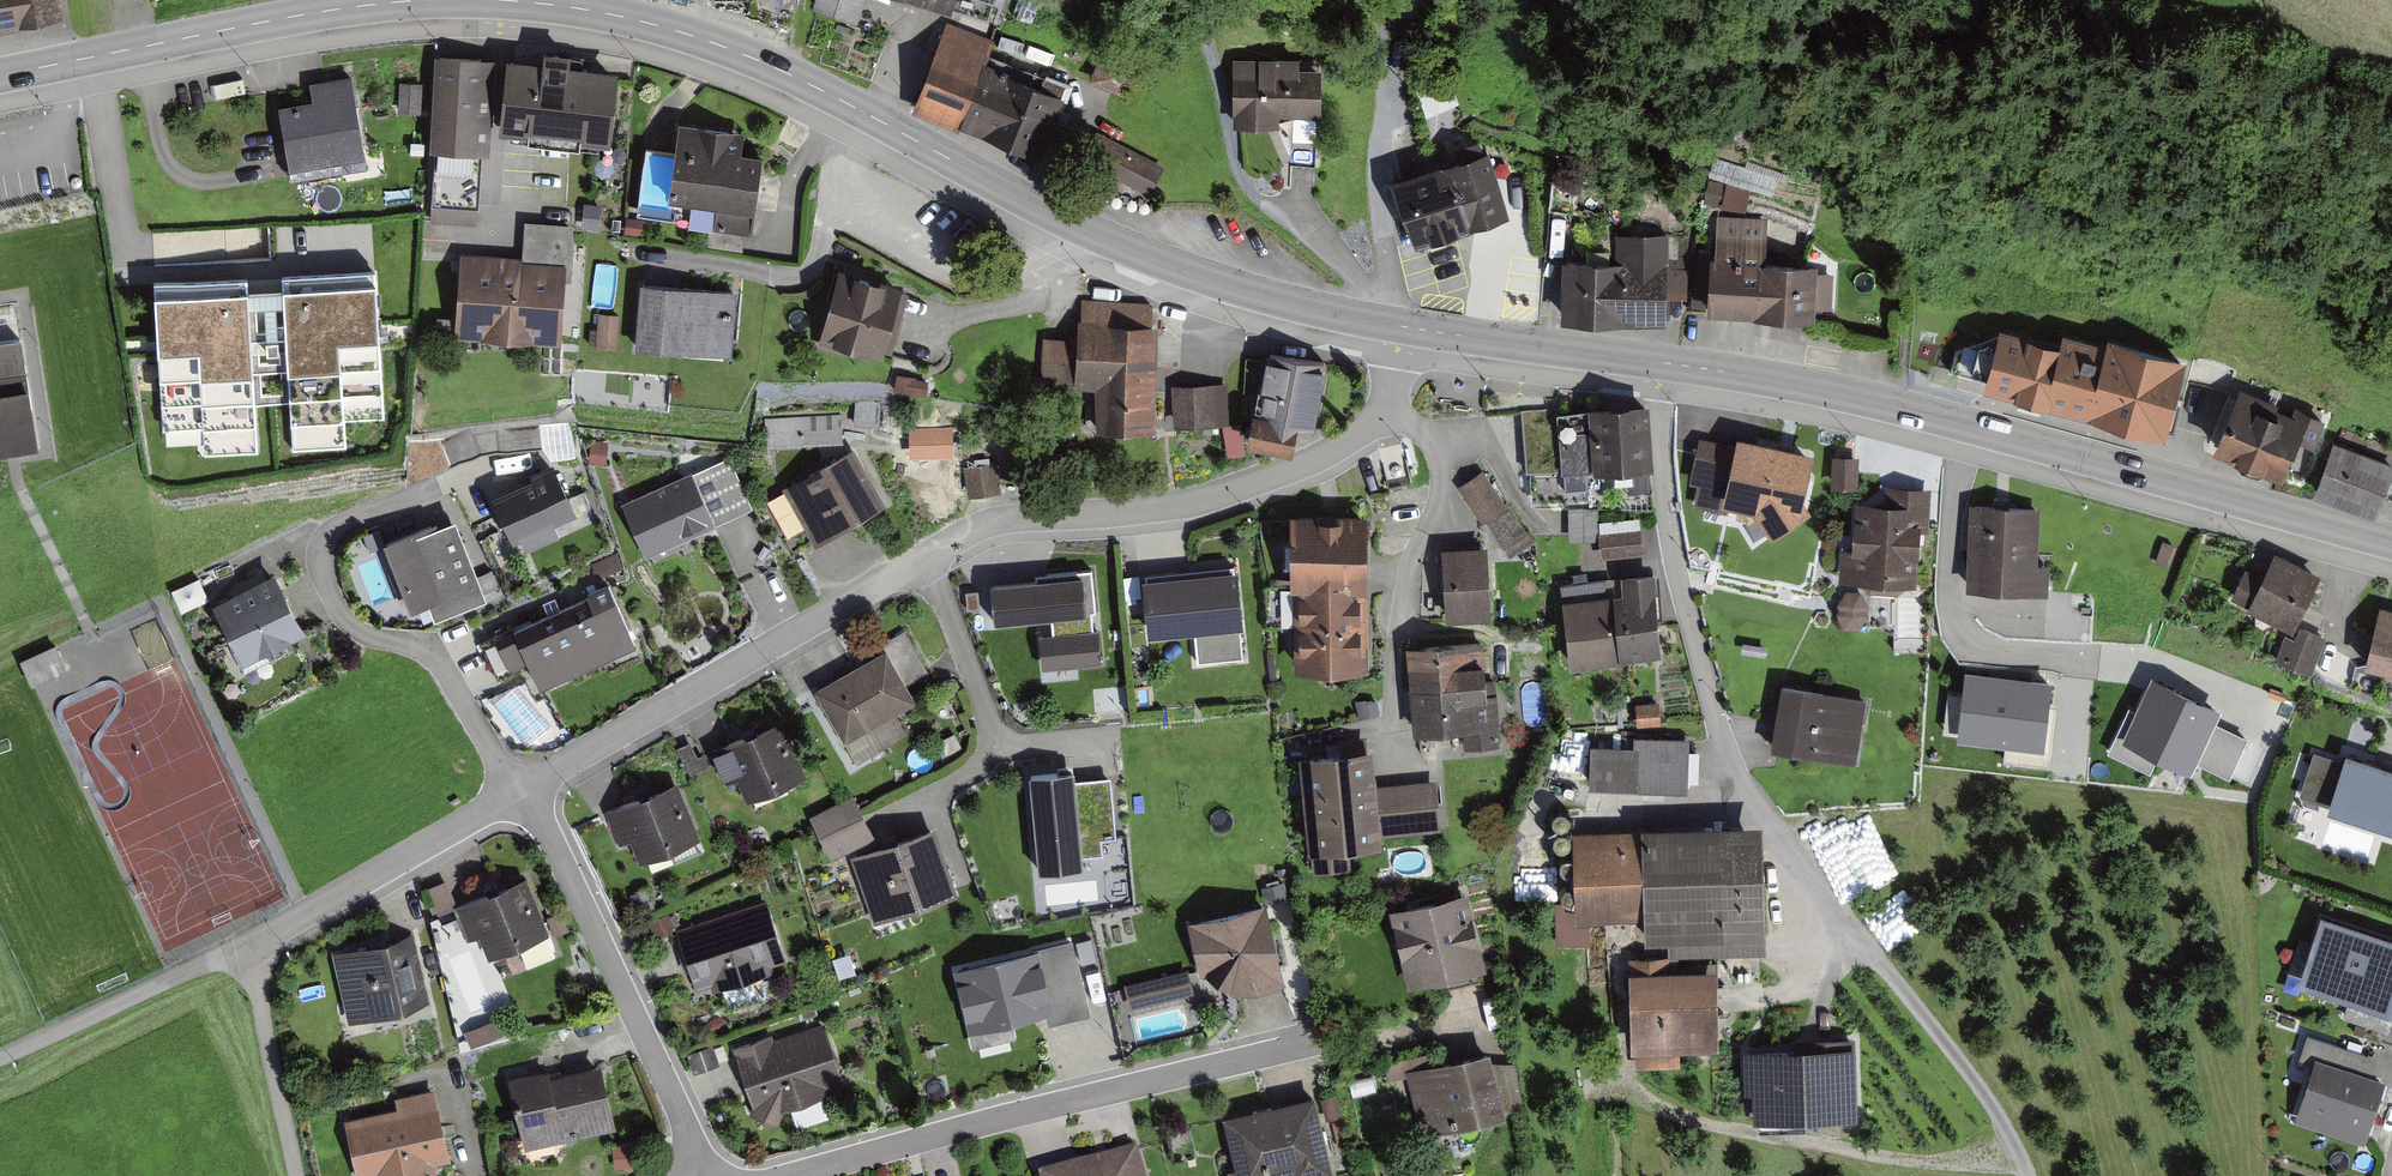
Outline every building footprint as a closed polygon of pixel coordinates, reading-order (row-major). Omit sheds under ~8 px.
[(19,25),(19,23),(63,14),(60,0),(0,0),(0,29),(19,25)] [(811,9),(857,25),(866,0),(814,0),(811,9)] [(966,16),(968,11),(994,20),(1001,0),(917,0),(966,16)] [(946,22),(911,110),(960,129),(961,125),(1041,156),(1066,92),(986,61),(994,41),(946,22)] [(495,59),(438,57),(431,209),(476,211),(479,156),(491,156),(495,59)] [(621,70),(513,59),(506,133),(614,144),(621,70)] [(1300,60),(1236,59),(1236,127),(1290,128),(1290,122),(1323,123),(1324,75),(1300,74),(1300,60)] [(313,100),(282,104),(292,169),(365,157),(352,74),(310,81),(313,100)] [(403,80),(402,112),(425,112),(426,81),(403,80)] [(747,132),(683,123),(673,198),(716,204),(712,226),(754,232),(765,156),(744,153),(747,132)] [(1159,160),(1103,135),(1088,167),(1144,193),(1159,160)] [(1510,215),(1486,136),(1396,163),(1420,242),(1510,215)] [(1749,209),(1755,188),(1767,191),(1772,173),(1717,158),(1713,173),(1732,178),(1725,203),(1749,209)] [(522,257),(566,259),(565,285),(571,285),(574,223),(524,220),(522,257)] [(1615,231),(1615,259),(1562,258),(1561,320),(1667,322),(1668,232),(1615,231)] [(1766,235),(1715,234),(1714,319),(1816,320),(1816,310),(1828,310),(1829,262),(1766,262),(1766,235)] [(460,253),(454,338),(561,344),(565,285),(566,259),(522,257),(460,253)] [(909,288),(845,270),(825,342),(889,359),(909,288)] [(247,278),(154,283),(162,429),(203,427),(204,455),(259,453),(256,406),(290,404),(293,450),(347,447),(345,422),(385,420),(377,271),(281,276),(282,292),(248,294),(247,278)] [(740,290),(644,284),(640,353),(736,359),(740,290)] [(1080,333),(1044,332),(1042,381),(1099,383),(1097,427),(1156,429),(1160,301),(1081,298),(1080,333)] [(615,350),(621,314),(602,311),(597,347),(615,350)] [(1987,396),(2172,446),(2193,370),(2008,320),(1987,396)] [(41,450),(26,340),(0,344),(0,455),(41,450)] [(1996,349),(1980,346),(1975,377),(1991,379),(1996,349)] [(1332,362),(1274,354),(1265,414),(1259,413),(1255,440),(1301,447),(1305,421),(1323,424),(1332,362)] [(899,372),(896,388),(933,393),(935,378),(899,372)] [(1226,382),(1178,384),(1180,425),(1227,424),(1226,382)] [(2322,418),(2243,386),(2228,423),(2231,425),(2220,451),(2291,480),(2298,462),(2303,464),(2322,418)] [(1649,407),(1562,410),(1564,465),(1537,467),(1538,502),(1571,500),(1570,473),(1652,470),(1649,407)] [(906,438),(908,474),(943,472),(941,436),(906,438)] [(1735,446),(1701,439),(1691,486),(1701,488),(1697,505),(1728,511),(1729,503),(1806,519),(1819,457),(1736,440),(1735,446)] [(2336,443),(2319,493),(2379,514),(2391,476),(2391,463),(2336,443)] [(857,449),(782,489),(813,547),(888,507),(857,449)] [(1838,456),(1837,488),(1860,489),(1860,456),(1838,456)] [(995,464),(969,468),(974,496),(1000,492),(995,464)] [(558,468),(499,492),(523,552),(560,537),(557,529),(579,520),(558,468)] [(693,472),(624,503),(648,556),(749,511),(730,468),(697,482),(693,472)] [(1533,539),(1485,469),(1464,483),(1511,553),(1533,539)] [(1887,503),(1861,503),(1861,552),(1844,552),(1844,582),(1922,582),(1922,531),(1930,531),(1930,484),(1887,484),(1887,503)] [(2043,508),(1975,506),(1973,594),(2051,595),(2051,568),(2041,568),(2043,508)] [(1370,516),(1297,516),(1297,672),(1370,672),(1370,516)] [(1643,518),(1601,520),(1603,557),(1645,555),(1643,518)] [(438,523),(388,541),(413,608),(463,590),(438,523)] [(1487,547),(1446,549),(1449,621),(1490,620),(1487,547)] [(2267,579),(2247,569),(2235,597),(2255,606),(2252,613),(2299,634),(2324,581),(2276,559),(2267,579)] [(1145,577),(1142,578),(1145,606),(1148,636),(1194,632),(1197,662),(1244,658),(1241,627),(1243,627),(1240,597),(1237,568),(1234,568),(1234,565),(1145,574),(1145,577)] [(1039,634),(1042,669),(1102,663),(1098,628),(1094,629),(1092,612),(1096,612),(1092,569),(1035,574),(1036,578),(990,582),(994,623),(1051,618),(1052,633),(1039,634)] [(280,575),(217,604),(245,664),(308,636),(280,575)] [(1653,579),(1562,589),(1571,668),(1662,657),(1653,579)] [(512,625),(540,686),(636,643),(609,582),(512,625)] [(1842,592),(1844,626),(1870,624),(1869,591),(1842,592)] [(2386,607),(2370,665),(2391,671),(2391,609),(2386,607)] [(2300,646),(2289,641),(2282,657),(2314,671),(2328,638),(2307,629),(2300,646)] [(1485,641),(1413,647),(1422,743),(1494,737),(1485,641)] [(32,682),(67,669),(58,646),(23,659),(32,682)] [(916,707),(887,654),(819,691),(847,744),(916,707)] [(2050,687),(1967,679),(1960,741),(2043,750),(2050,687)] [(1868,698),(1786,683),(1773,753),(1856,768),(1868,698)] [(530,744),(552,726),(518,685),(496,703),(530,744)] [(2219,716),(2154,685),(2126,742),(2191,774),(2219,716)] [(779,724),(726,746),(750,804),(804,782),(779,724)] [(1637,748),(1597,746),(1594,787),(1692,794),(1696,742),(1638,738),(1637,748)] [(696,742),(683,748),(693,773),(707,767),(696,742)] [(1374,753),(1307,758),(1315,854),(1388,848),(1387,834),(1444,830),(1440,782),(1377,787),(1374,753)] [(2315,757),(2301,798),(2332,808),(2330,814),(2391,834),(2391,772),(2349,758),(2347,767),(2315,757)] [(1024,783),(1036,872),(1091,864),(1080,776),(1024,783)] [(678,787),(608,809),(620,846),(632,842),(638,862),(696,844),(678,787)] [(873,841),(855,799),(810,818),(828,860),(873,841)] [(940,831),(855,859),(875,920),(959,892),(940,831)] [(1764,831),(1579,835),(1581,921),(1646,920),(1647,944),(1678,944),(1678,959),(1767,957),(1764,831)] [(1519,899),(1559,896),(1555,854),(1516,857),(1519,899)] [(529,881),(457,907),(469,940),(483,935),(491,956),(549,935),(529,881)] [(1872,911),(1891,944),(1930,922),(1911,888),(1872,911)] [(1471,896),(1395,911),(1411,990),(1487,974),(1471,896)] [(767,901),(677,926),(695,990),(785,965),(767,901)] [(1268,905),(1188,923),(1201,976),(1242,998),(1287,987),(1268,905)] [(2323,921),(2300,986),(2391,1018),(2391,945),(2323,921)] [(332,952),(348,1023),(430,1004),(414,933),(332,952)] [(957,973),(972,1034),(1047,1016),(1033,956),(957,973)] [(1664,961),(1635,961),(1635,1049),(1721,1048),(1721,971),(1664,972),(1664,961)] [(1188,974),(1124,988),(1129,1008),(1192,995),(1188,974)] [(828,1020),(743,1046),(751,1100),(748,1109),(782,1121),(787,1106),(840,1086),(828,1020)] [(2375,1064),(2309,1039),(2299,1063),(2316,1070),(2297,1120),(2364,1145),(2387,1086),(2369,1079),(2375,1064)] [(1785,1049),(1743,1051),(1742,1091),(1759,1119),(1860,1115),(1861,1046),(1785,1049)] [(1494,1055),(1408,1070),(1420,1135),(1505,1120),(1494,1055)] [(508,1078),(525,1149),(616,1128),(601,1063),(551,1075),(549,1068),(508,1078)] [(350,1118),(362,1175),(433,1175),(431,1167),(451,1163),(436,1092),(395,1100),(396,1108),(350,1118)] [(1225,1119),(1238,1175),(1322,1175),(1334,1173),(1317,1098),(1225,1119)] [(1044,1174),(1044,1175),(1146,1175),(1139,1150),(1044,1174)]
